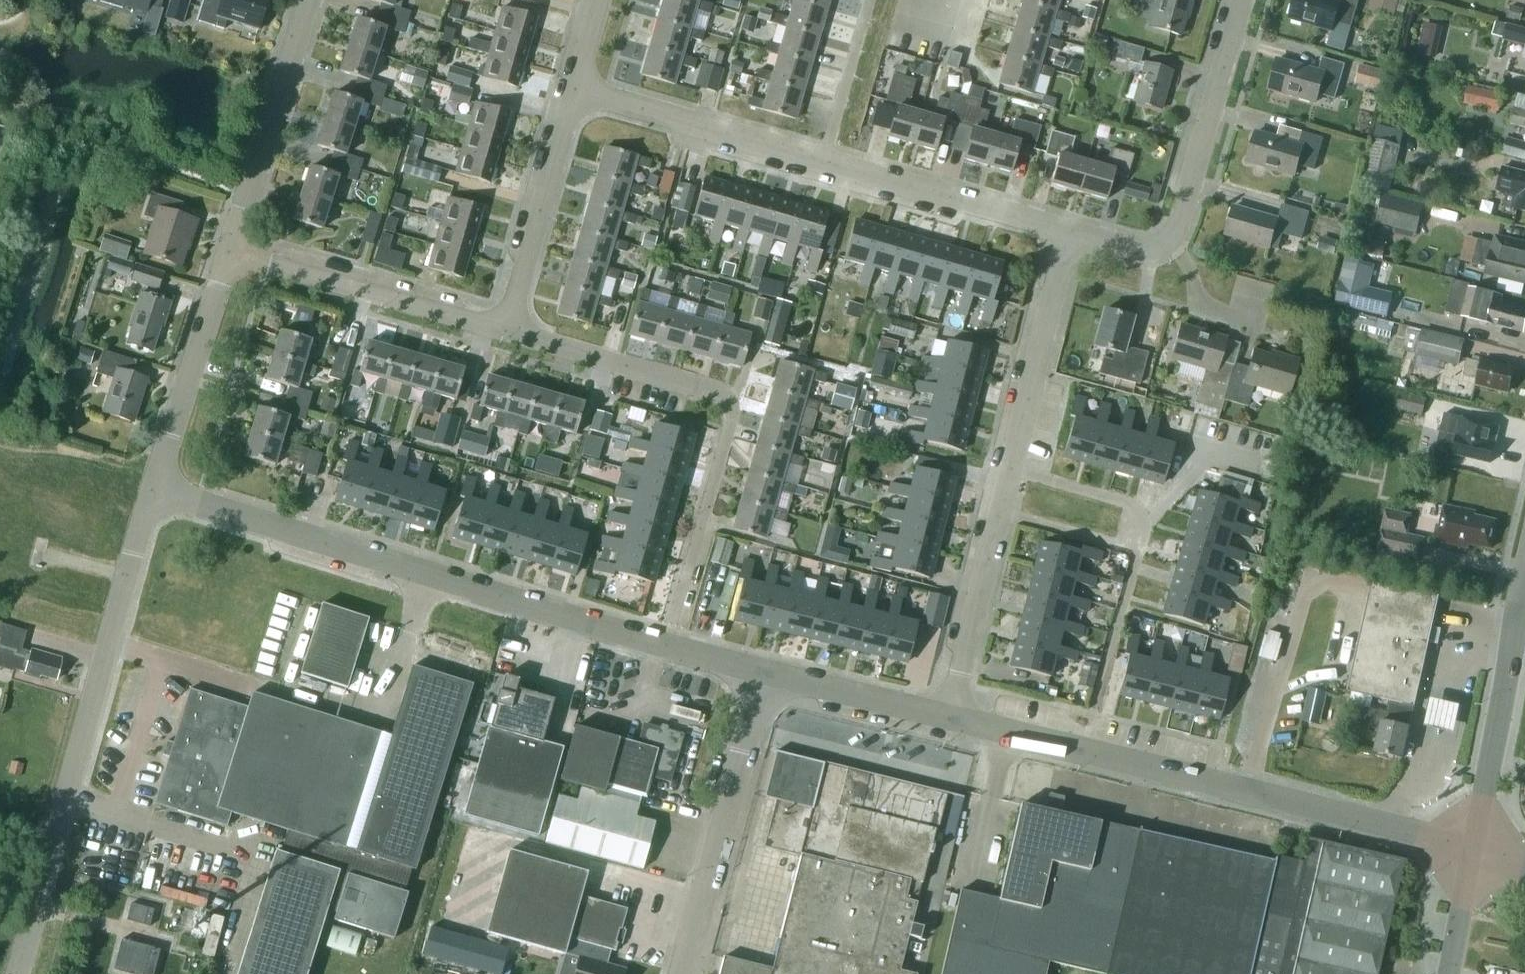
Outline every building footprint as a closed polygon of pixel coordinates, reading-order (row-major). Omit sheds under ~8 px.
[(162,0),(98,0),(98,1),(122,8),(123,5),(146,12),(141,28),(153,32),(162,0)] [(196,21),(197,22),(197,21),(200,22),(224,29),(227,18),(258,28),(267,0),(202,0),(196,21)] [(378,12),(407,22),(411,11),(393,5),(394,0),(375,0),(381,2),(378,12)] [(658,18),(691,28),(696,9),(710,13),(712,4),(698,0),(663,0),(658,18)] [(786,27),(819,36),(827,9),(797,0),(794,0),(789,18),(775,14),(773,23),(786,27)] [(827,9),(829,0),(797,0),(827,9)] [(1015,28),(1048,37),(1053,19),(1067,23),(1070,14),(1056,10),(1024,0),(1023,0),(1015,28)] [(1056,10),(1059,0),(1024,0),(1056,10)] [(1192,0),(1157,0),(1149,26),(1180,35),(1187,8),(1189,9),(1192,0)] [(1289,19),(1330,31),(1331,31),(1326,48),(1343,53),(1359,0),(1294,0),(1289,19)] [(1371,3),(1395,9),(1397,0),(1372,0),(1371,3)] [(447,17),(457,20),(461,6),(451,3),(447,17)] [(502,7),(496,30),(530,40),(537,17),(502,7)] [(358,17),(349,44),(378,53),(386,27),(404,33),(407,22),(378,12),(374,23),(358,17)] [(658,18),(650,46),(683,55),(688,37),(702,41),(704,32),(691,28),(658,18)] [(1426,20),(1421,52),(1441,55),(1447,23),(1426,20)] [(1524,43),(1524,29),(1496,21),(1492,35),(1524,43)] [(440,40),(450,43),(454,29),(445,26),(440,40)] [(765,50),(778,54),(811,64),(819,36),(786,27),(781,45),(767,41),(765,50)] [(1015,28),(1007,55),(1040,65),(1045,46),(1059,50),(1062,41),(1048,37),(1015,28)] [(496,30),(489,53),(524,63),(530,40),(496,30)] [(1115,58),(1139,64),(1144,48),(1120,41),(1115,58)] [(358,76),(354,86),(383,96),(387,85),(369,79),(378,53),(349,44),(341,71),(358,76)] [(696,59),(683,55),(650,46),(641,74),(674,84),(680,64),(694,68),(696,59)] [(707,63),(720,66),(724,52),(711,48),(707,63)] [(433,63),(443,66),(447,52),(437,49),(433,63)] [(945,65),(957,69),(961,54),(950,51),(945,65)] [(524,63),(489,53),(482,77),(517,87),(524,63)] [(757,78),(771,82),(803,91),(811,64),(778,54),(773,73),(759,69),(757,78)] [(1054,69),(1040,65),(1007,55),(998,83),(1031,93),(1037,74),(1051,78),(1054,69)] [(1335,98),(1345,64),(1322,57),(1318,70),(1278,59),(1269,88),(1317,101),(1319,93),(1335,98)] [(911,72),(927,76),(931,63),(926,62),(916,59),(915,59),(911,72)] [(1133,101),(1161,109),(1172,71),(1144,63),(1133,101)] [(694,84),(703,86),(715,90),(721,70),(700,64),(694,84)] [(1355,82),(1377,89),(1383,72),(1361,64),(1355,82)] [(414,68),(409,84),(423,88),(428,72),(414,68)] [(453,81),(473,87),(476,77),(456,71),(453,81)] [(888,137),(911,143),(920,113),(907,109),(915,80),(893,73),(885,100),(898,104),(897,106),(896,106),(888,137)] [(803,91),(771,82),(765,100),(751,96),(749,105),(795,119),(803,91)] [(450,94),(470,99),(472,89),(453,84),(450,94)] [(334,92),(325,118),(354,127),(362,101),(380,107),(383,96),(354,86),(351,97),(334,92)] [(1468,87),(1464,104),(1499,111),(1503,94),(1468,87)] [(943,120),(958,124),(965,97),(951,92),(949,100),(938,97),(933,117),(920,113),(911,143),(935,150),(943,120)] [(386,107),(406,115),(410,104),(390,96),(386,107)] [(963,158),(987,165),(996,135),(983,131),(989,111),(978,108),(981,101),(965,97),(958,124),(972,128),(963,158)] [(418,111),(429,114),(433,101),(423,98),(418,111)] [(454,121),(468,126),(469,124),(504,134),(510,112),(475,102),(471,116),(457,112),(454,121)] [(1516,108),(1512,124),(1524,127),(1524,110),(1516,108)] [(334,150),(331,160),(360,170),(363,159),(345,153),(354,127),(325,118),(317,145),(334,150)] [(996,135),(987,165),(1010,172),(1018,145),(1034,150),(1041,126),(1015,119),(1009,139),(996,135)] [(411,134),(421,137),(425,124),(415,121),(411,134)] [(469,124),(468,126),(462,148),(497,158),(504,134),(469,124)] [(1050,183),(1078,191),(1087,161),(1069,156),(1074,137),(1051,131),(1045,154),(1058,158),(1050,183)] [(1315,169),(1324,137),(1301,131),(1298,143),(1256,131),(1248,160),(1295,174),(1298,164),(1315,169)] [(1508,151),(1524,157),(1524,139),(1513,135),(1508,151)] [(1374,139),(1363,185),(1390,191),(1401,145),(1374,139)] [(405,157),(415,160),(419,147),(408,144),(405,157)] [(605,146),(597,174),(630,183),(635,165),(649,168),(651,160),(605,146)] [(497,158),(462,148),(455,172),(490,182),(497,158)] [(1087,161),(1078,191),(1106,199),(1114,174),(1127,177),(1134,154),(1111,148),(1106,166),(1087,161)] [(401,171),(437,182),(442,169),(405,158),(401,171)] [(310,166),(302,192),(330,201),(338,175),(356,181),(360,170),(331,160),(327,171),(310,166)] [(1497,189),(1508,192),(1504,205),(1516,208),(1524,210),(1524,169),(1504,164),(1497,189)] [(658,191),(669,194),(674,173),(664,170),(658,191)] [(645,185),(653,187),(657,176),(649,173),(645,185)] [(597,174),(589,201),(622,211),(627,192),(641,196),(644,187),(630,183),(597,174)] [(718,244),(723,225),(719,223),(730,185),(704,177),(693,216),(713,222),(708,241),(718,244)] [(683,183),(675,208),(687,212),(694,187),(683,183)] [(719,223),(723,225),(738,229),(732,248),(742,251),(748,231),(743,230),(755,192),(730,185),(719,223)] [(330,201),(302,192),(293,219),(322,228),(330,201)] [(394,192),(390,206),(400,209),(404,196),(394,192)] [(767,258),(772,239),(768,237),(779,199),(755,192),(743,230),(748,231),(762,236),(757,255),(767,258)] [(192,236),(197,220),(178,214),(182,203),(151,193),(144,215),(155,219),(144,253),(161,259),(164,260),(181,265),(181,264),(178,263),(187,235),(192,236)] [(1380,207),(1376,222),(1397,228),(1400,218),(1419,223),(1424,204),(1383,193),(1380,207)] [(448,197),(441,221),(476,231),(483,207),(448,197)] [(791,265),(797,246),(792,245),(803,206),(779,199),(768,237),(772,239),(787,243),(781,262),(791,265)] [(589,201),(581,229),(614,239),(619,220),(633,224),(636,215),(622,211),(589,201)] [(1226,234),(1270,247),(1270,246),(1278,249),(1283,233),(1302,239),(1310,212),(1283,204),(1278,218),(1235,205),(1226,234)] [(828,213),(808,207),(803,206),(792,245),(797,246),(797,245),(811,250),(806,269),(816,272),(821,251),(817,250),(828,213)] [(363,239),(373,242),(381,214),(372,211),(363,239)] [(387,215),(383,229),(393,232),(397,218),(387,215)] [(441,221),(434,244),(469,255),(476,231),(441,221)] [(868,287),(873,268),(869,267),(880,228),(855,221),(843,259),(864,265),(858,284),(868,287)] [(892,294),(898,275),(894,274),(905,235),(880,228),(869,267),(873,268),(888,272),(883,291),(892,294)] [(581,229),(573,257),(606,266),(612,248),(625,252),(628,243),(614,239),(581,229)] [(392,235),(382,231),(372,261),(400,270),(405,254),(388,248),(392,235)] [(100,250),(127,259),(132,243),(105,234),(100,250)] [(917,301),(923,282),(918,281),(929,242),(905,235),(894,274),(898,275),(913,279),(907,299),(917,301)] [(1474,262),(1489,266),(1487,273),(1497,275),(1497,276),(1524,282),(1524,243),(1496,236),(1495,243),(1480,239),(1474,262)] [(1368,256),(1381,259),(1385,243),(1372,240),(1368,256)] [(941,308),(947,289),(942,288),(954,249),(929,242),(918,281),(923,282),(937,286),(932,306),(941,308)] [(469,255),(434,244),(428,267),(463,277),(469,255)] [(966,316),(971,296),(967,295),(978,256),(954,249),(942,288),(947,289),(962,293),(956,313),(966,316)] [(107,268),(129,275),(133,262),(111,255),(107,268)] [(1003,264),(983,258),(978,256),(967,295),(971,296),(972,296),(986,300),(981,320),(990,323),(996,302),(992,301),(1003,264)] [(573,257),(565,285),(598,294),(604,275),(617,279),(620,270),(606,266),(573,257)] [(1335,304),(1387,316),(1393,293),(1369,287),(1374,265),(1346,258),(1335,304)] [(132,280),(158,289),(163,273),(136,264),(132,280)] [(622,286),(633,289),(637,276),(626,272),(622,286)] [(719,284),(715,300),(726,303),(731,287),(719,284)] [(612,298),(598,294),(565,285),(557,314),(590,323),(596,303),(610,307),(612,298)] [(1524,330),(1524,326),(1524,311),(1513,308),(1514,306),(1494,300),(1496,294),(1470,287),(1462,316),(1487,322),(1487,323),(1500,326),(1501,324),(1524,330)] [(629,334),(657,342),(666,309),(647,304),(651,290),(642,288),(629,334)] [(163,326),(171,301),(141,292),(130,326),(132,327),(127,343),(152,351),(161,325),(163,326)] [(657,342),(684,350),(694,317),(675,312),(679,298),(670,296),(666,309),(657,342)] [(752,317),(767,321),(772,301),(758,297),(752,317)] [(684,350),(712,358),(722,325),(703,320),(707,306),(698,303),(694,317),(684,350)] [(1098,373),(1125,381),(1138,384),(1147,353),(1124,347),(1132,317),(1103,309),(1093,345),(1114,351),(1112,360),(1103,358),(1098,373)] [(722,325),(712,358),(741,366),(750,333),(730,328),(734,314),(726,311),(722,325)] [(892,311),(888,330),(918,336),(922,316),(892,311)] [(1344,314),(1341,325),(1361,330),(1390,338),(1393,327),(1364,319),(1344,314)] [(1400,324),(1394,348),(1418,353),(1423,330),(1400,324)] [(1179,325),(1170,357),(1182,361),(1205,367),(1201,381),(1195,403),(1196,403),(1193,413),(1195,413),(1205,416),(1216,419),(1217,420),(1220,410),(1223,399),(1233,365),(1220,361),(1226,340),(1226,338),(1179,325)] [(1417,356),(1459,365),(1465,339),(1424,329),(1423,330),(1418,353),(1417,356)] [(281,330),(274,355),(305,363),(312,339),(281,330)] [(920,366),(927,367),(940,370),(941,366),(979,376),(986,350),(947,340),(947,343),(933,339),(928,357),(922,356),(920,366)] [(363,373),(377,377),(383,379),(392,348),(368,341),(359,371),(354,369),(349,385),(358,387),(363,373)] [(79,358),(93,363),(97,351),(83,346),(79,358)] [(333,369),(346,372),(352,349),(339,346),(333,369)] [(415,354),(392,348),(383,379),(377,377),(373,391),(382,394),(386,380),(401,384),(407,386),(415,354)] [(104,412),(133,421),(147,378),(133,373),(137,360),(104,350),(96,372),(115,378),(104,412)] [(870,374),(890,380),(897,355),(876,350),(870,374)] [(1233,365),(1223,399),(1247,406),(1253,385),(1288,395),(1298,359),(1282,354),(1280,358),(1272,356),(1254,350),(1249,367),(1234,363),(1233,365)] [(439,361),(415,354),(407,386),(401,384),(397,398),(406,401),(410,387),(425,391),(431,392),(439,361)] [(289,386),(285,399),(308,406),(312,392),(298,388),(302,373),(313,376),(316,367),(305,363),(274,355),(266,379),(289,386)] [(1476,383),(1508,391),(1514,368),(1501,365),(1502,364),(1482,359),(1481,362),(1467,359),(1464,374),(1478,378),(1476,383)] [(780,360),(773,388),(805,398),(811,379),(825,382),(827,374),(780,360)] [(465,368),(439,361),(431,392),(425,391),(421,405),(422,406),(420,413),(433,416),(435,410),(437,410),(441,395),(456,400),(465,368)] [(973,401),(979,376),(941,366),(940,370),(927,367),(923,382),(916,380),(914,390),(933,395),(934,391),(973,401)] [(482,407),(497,411),(503,413),(511,382),(488,375),(479,405),(474,404),(469,419),(478,422),(482,407)] [(535,389),(511,382),(503,413),(497,411),(493,426),(502,428),(506,414),(521,418),(527,420),(535,389)] [(850,411),(856,389),(836,383),(830,405),(850,411)] [(819,402),(805,398),(773,388),(765,416),(797,425),(803,406),(817,410),(819,402)] [(559,395),(535,389),(527,420),(521,418),(517,433),(526,435),(530,421),(545,425),(551,427),(559,395)] [(967,425),(973,401),(934,391),(933,395),(929,410),(910,405),(907,415),(927,420),(928,415),(967,425)] [(1395,407),(1422,414),(1426,398),(1399,392),(1395,407)] [(868,395),(860,393),(857,409),(859,409),(859,410),(902,420),(904,411),(866,402),(868,395)] [(584,403),(559,395),(551,427),(545,425),(541,439),(550,442),(554,428),(576,434),(584,403)] [(1064,455),(1083,461),(1088,462),(1099,423),(1094,422),(1079,418),(1085,399),(1075,396),(1070,416),(1074,417),(1064,455)] [(251,431),(298,445),(301,434),(285,430),(289,416),(304,420),(308,406),(285,399),(281,413),(258,406),(251,431)] [(1100,403),(1094,422),(1099,423),(1088,462),(1113,469),(1124,431),(1119,429),(1104,425),(1110,406),(1100,403)] [(590,430),(606,435),(612,415),(595,410),(590,430)] [(1125,410),(1119,429),(1124,431),(1113,469),(1138,476),(1149,438),(1144,436),(1129,432),(1135,413),(1125,410)] [(1494,444),(1499,426),(1495,425),(1496,425),(1463,417),(1445,413),(1434,459),(1451,463),(1453,454),(1490,463),(1495,444),(1494,444)] [(960,450),(967,425),(928,415),(927,420),(923,435),(904,430),(901,439),(921,445),(923,440),(960,450)] [(445,416),(437,444),(452,448),(460,420),(445,416)] [(765,416),(757,444),(790,453),(795,434),(809,438),(811,429),(797,425),(765,416)] [(1149,417),(1144,436),(1149,438),(1138,476),(1163,484),(1174,445),(1154,439),(1159,420),(1149,417)] [(320,435),(332,439),(337,425),(324,421),(320,435)] [(628,447),(647,453),(648,449),(686,460),(694,434),(655,423),(650,443),(630,437),(628,447)] [(612,437),(628,442),(631,432),(609,426),(607,435),(613,436),(612,437)] [(298,445),(251,431),(244,456),(275,465),(279,450),(290,453),(287,461),(305,466),(303,471),(317,475),(324,452),(310,448),(298,445)] [(592,432),(585,452),(602,457),(609,438),(592,432)] [(335,499),(359,506),(371,468),(367,467),(353,462),(358,443),(349,440),(343,460),(347,462),(335,499)] [(757,444),(749,471),(782,481),(787,461),(801,465),(804,457),(790,453),(757,444)] [(359,506),(383,514),(395,475),(391,474),(377,470),(383,451),(373,448),(372,450),(367,467),(371,468),(359,506)] [(623,462),(622,467),(621,472),(640,477),(641,474),(679,485),(686,460),(648,449),(647,453),(643,468),(623,462)] [(543,453),(539,468),(562,475),(567,460),(543,453)] [(383,514),(404,520),(407,521),(419,483),(416,482),(401,477),(407,458),(397,455),(391,474),(395,475),(383,514)] [(422,463),(416,482),(419,483),(407,521),(434,529),(445,491),(425,485),(431,466),(422,463)] [(890,483),(889,487),(888,492),(907,497),(908,494),(947,504),(954,477),(915,467),(910,488),(890,483)] [(749,471),(741,499),(774,508),(779,490),(793,494),(808,497),(810,489),(796,485),(782,481),(749,471)] [(1201,491),(1195,511),(1193,516),(1232,527),(1234,523),(1233,523),(1238,509),(1257,514),(1260,505),(1245,500),(1251,481),(1225,473),(1223,479),(1219,478),(1214,496),(1201,491)] [(672,509),(679,485),(641,474),(640,477),(636,492),(616,487),(614,496),(633,502),(634,498),(672,509)] [(453,535),(471,541),(477,542),(488,504),(484,503),(470,498),(476,479),(466,476),(460,496),(464,498),(453,535)] [(490,484),(484,503),(488,504),(477,542),(501,550),(513,512),(509,510),(494,506),(500,487),(490,484)] [(515,491),(509,510),(513,512),(501,550),(525,557),(537,519),(533,518),(519,513),(525,494),(515,491)] [(940,529),(947,504),(908,494),(907,497),(903,512),(884,507),(881,517),(900,522),(901,519),(940,529)] [(666,534),(672,509),(634,498),(633,502),(629,517),(609,511),(607,521),(626,526),(627,523),(666,534)] [(539,499),(533,518),(537,519),(525,557),(550,565),(562,527),(558,525),(543,521),(549,502),(539,499)] [(788,512),(774,508),(741,499),(733,528),(766,537),(771,517),(785,521),(788,512)] [(1469,543),(1490,548),(1496,520),(1475,516),(1476,512),(1445,505),(1437,541),(1468,547),(1469,543)] [(563,506),(558,525),(562,527),(550,565),(576,573),(587,535),(567,528),(573,509),(563,506)] [(1382,529),(1378,551),(1379,551),(1411,558),(1421,560),(1426,538),(1408,535),(1412,514),(1386,509),(1382,529)] [(1252,529),(1234,523),(1232,527),(1193,516),(1186,539),(1225,551),(1226,547),(1230,533),(1249,538),(1252,529)] [(934,553),(940,529),(901,519),(900,522),(901,522),(897,537),(877,532),(875,542),(880,543),(894,547),(895,543),(934,553)] [(659,558),(666,534),(627,523),(626,526),(622,541),(603,536),(600,546),(619,551),(620,547),(659,558)] [(827,525),(819,556),(846,563),(848,553),(831,549),(837,528),(827,525)] [(1245,553),(1226,547),(1225,551),(1186,539),(1179,564),(1218,575),(1219,571),(1223,557),(1242,563),(1245,553)] [(1042,542),(1037,563),(1036,567),(1075,576),(1075,572),(1079,557),(1098,562),(1101,552),(1081,547),(1080,551),(1042,542)] [(928,577),(934,553),(895,543),(894,547),(880,543),(876,558),(871,556),(868,566),(889,572),(890,567),(928,577)] [(652,582),(659,558),(620,547),(619,551),(615,566),(596,560),(593,570),(613,576),(614,572),(652,582)] [(733,618),(753,623),(758,624),(768,585),(763,584),(749,581),(753,561),(744,559),(738,579),(743,580),(733,618)] [(1237,577),(1219,571),(1218,575),(1179,564),(1172,588),(1210,599),(1211,596),(1211,595),(1216,581),(1234,587),(1237,577)] [(768,565),(763,584),(768,585),(758,624),(783,630),(792,591),(788,590),(773,587),(778,567),(768,565)] [(1095,577),(1075,572),(1075,576),(1036,567),(1030,591),(1068,600),(1069,596),(1073,582),(1092,586),(1095,577)] [(793,571),(788,590),(792,591),(783,630),(808,636),(817,597),(813,596),(798,593),(803,573),(793,571)] [(818,577),(813,596),(817,597),(808,636),(833,642),(842,603),(838,602),(823,599),(828,579),(818,577)] [(1389,700),(1415,705),(1439,594),(1407,587),(1406,586),(1406,587),(1373,580),(1348,690),(1389,700)] [(842,583),(838,602),(842,603),(833,642),(857,649),(866,609),(862,608),(862,609),(848,605),(852,585),(842,583)] [(1230,601),(1211,596),(1210,599),(1172,588),(1164,615),(1202,626),(1208,606),(1227,611),(1230,601)] [(867,589),(862,608),(866,609),(857,649),(882,655),(891,616),(887,615),(872,611),(877,591),(867,589)] [(1089,601),(1069,596),(1068,600),(1030,591),(1024,615),(1062,625),(1063,621),(1067,606),(1086,611),(1089,601)] [(921,623),(941,628),(949,597),(928,592),(921,623)] [(892,595),(887,615),(891,616),(882,655),(908,661),(917,622),(897,617),(902,598),(892,595)] [(368,618),(340,610),(322,604),(300,672),(347,687),(368,618)] [(1083,626),(1063,621),(1062,625),(1024,615),(1018,640),(1056,650),(1057,646),(1061,631),(1080,636),(1083,626)] [(13,671),(14,668),(25,672),(25,674),(39,679),(40,675),(57,679),(61,662),(60,662),(62,657),(32,649),(31,652),(20,649),(25,631),(1,623),(0,627),(0,667),(13,671)] [(1119,693),(1137,698),(1142,699),(1152,660),(1148,659),(1133,655),(1138,636),(1128,633),(1123,654),(1128,655),(1119,693)] [(1077,650),(1057,646),(1056,650),(1018,640),(1011,667),(1050,676),(1055,656),(1074,660),(1077,650)] [(1153,640),(1148,659),(1152,660),(1142,699),(1166,705),(1176,667),(1172,665),(1172,666),(1157,662),(1163,642),(1153,640)] [(1177,646),(1172,665),(1176,667),(1166,705),(1192,712),(1202,673),(1196,672),(1182,668),(1187,649),(1177,646)] [(1232,646),(1228,667),(1239,670),(1243,648),(1232,646)] [(1078,685),(1092,688),(1100,656),(1086,653),(1083,661),(1084,662),(1078,685)] [(1202,653),(1196,672),(1202,673),(1192,712),(1219,719),(1228,680),(1207,675),(1211,656),(1202,653)] [(237,973),(307,973),(327,909),(336,912),(334,919),(394,938),(408,892),(404,891),(411,868),(415,869),(473,683),(412,665),(389,739),(380,736),(381,733),(253,692),(248,706),(190,688),(154,803),(227,826),(232,812),(289,830),(282,852),(276,850),(237,973)] [(472,783),(463,815),(538,836),(547,804),(564,747),(543,741),(555,698),(516,688),(519,678),(505,674),(500,690),(498,690),(498,691),(494,703),(497,704),(490,726),(489,725),(472,783)] [(1309,688),(1302,720),(1313,723),(1317,703),(1324,705),(1326,692),(1309,688)] [(1461,704),(1431,696),(1424,725),(1455,732),(1461,704)] [(1386,711),(1365,708),(1361,725),(1380,729),(1376,750),(1375,750),(1375,751),(1403,757),(1415,705),(1389,700),(1386,711)] [(670,781),(683,734),(644,724),(638,743),(576,726),(561,779),(605,791),(607,784),(645,795),(650,775),(670,781)] [(719,973),(917,973),(900,969),(908,937),(919,940),(923,926),(911,923),(917,902),(916,901),(921,882),(929,853),(931,853),(933,846),(931,845),(935,830),(937,830),(947,793),(823,762),(822,763),(776,751),(764,796),(776,799),(764,846),(800,855),(771,968),(724,956),(719,973)] [(8,773),(21,776),(24,763),(11,760),(8,773)] [(545,842),(592,855),(642,869),(655,822),(634,816),(638,803),(581,787),(578,800),(559,795),(545,842)] [(1138,831),(1020,804),(999,898),(959,889),(940,973),(1045,973),(1047,962),(1100,973),(1377,973),(1403,861),(1405,862),(1406,860),(1306,837),(1305,839),(1308,840),(1302,868),(1275,862),(1275,859),(1274,859),(1273,862),(1140,831),(1140,828),(1139,828),(1138,831)] [(541,858),(509,849),(486,932),(564,954),(565,953),(582,958),(577,973),(621,973),(622,968),(606,963),(610,949),(615,950),(627,908),(581,895),(588,871),(541,858)] [(127,920),(150,926),(154,909),(131,903),(127,920)] [(224,918),(212,914),(202,954),(214,957),(224,918)] [(325,947),(355,956),(361,935),(331,926),(325,947)] [(364,948),(374,951),(377,941),(367,938),(364,948)] [(160,949),(122,939),(114,969),(132,973),(154,973),(160,949)]
